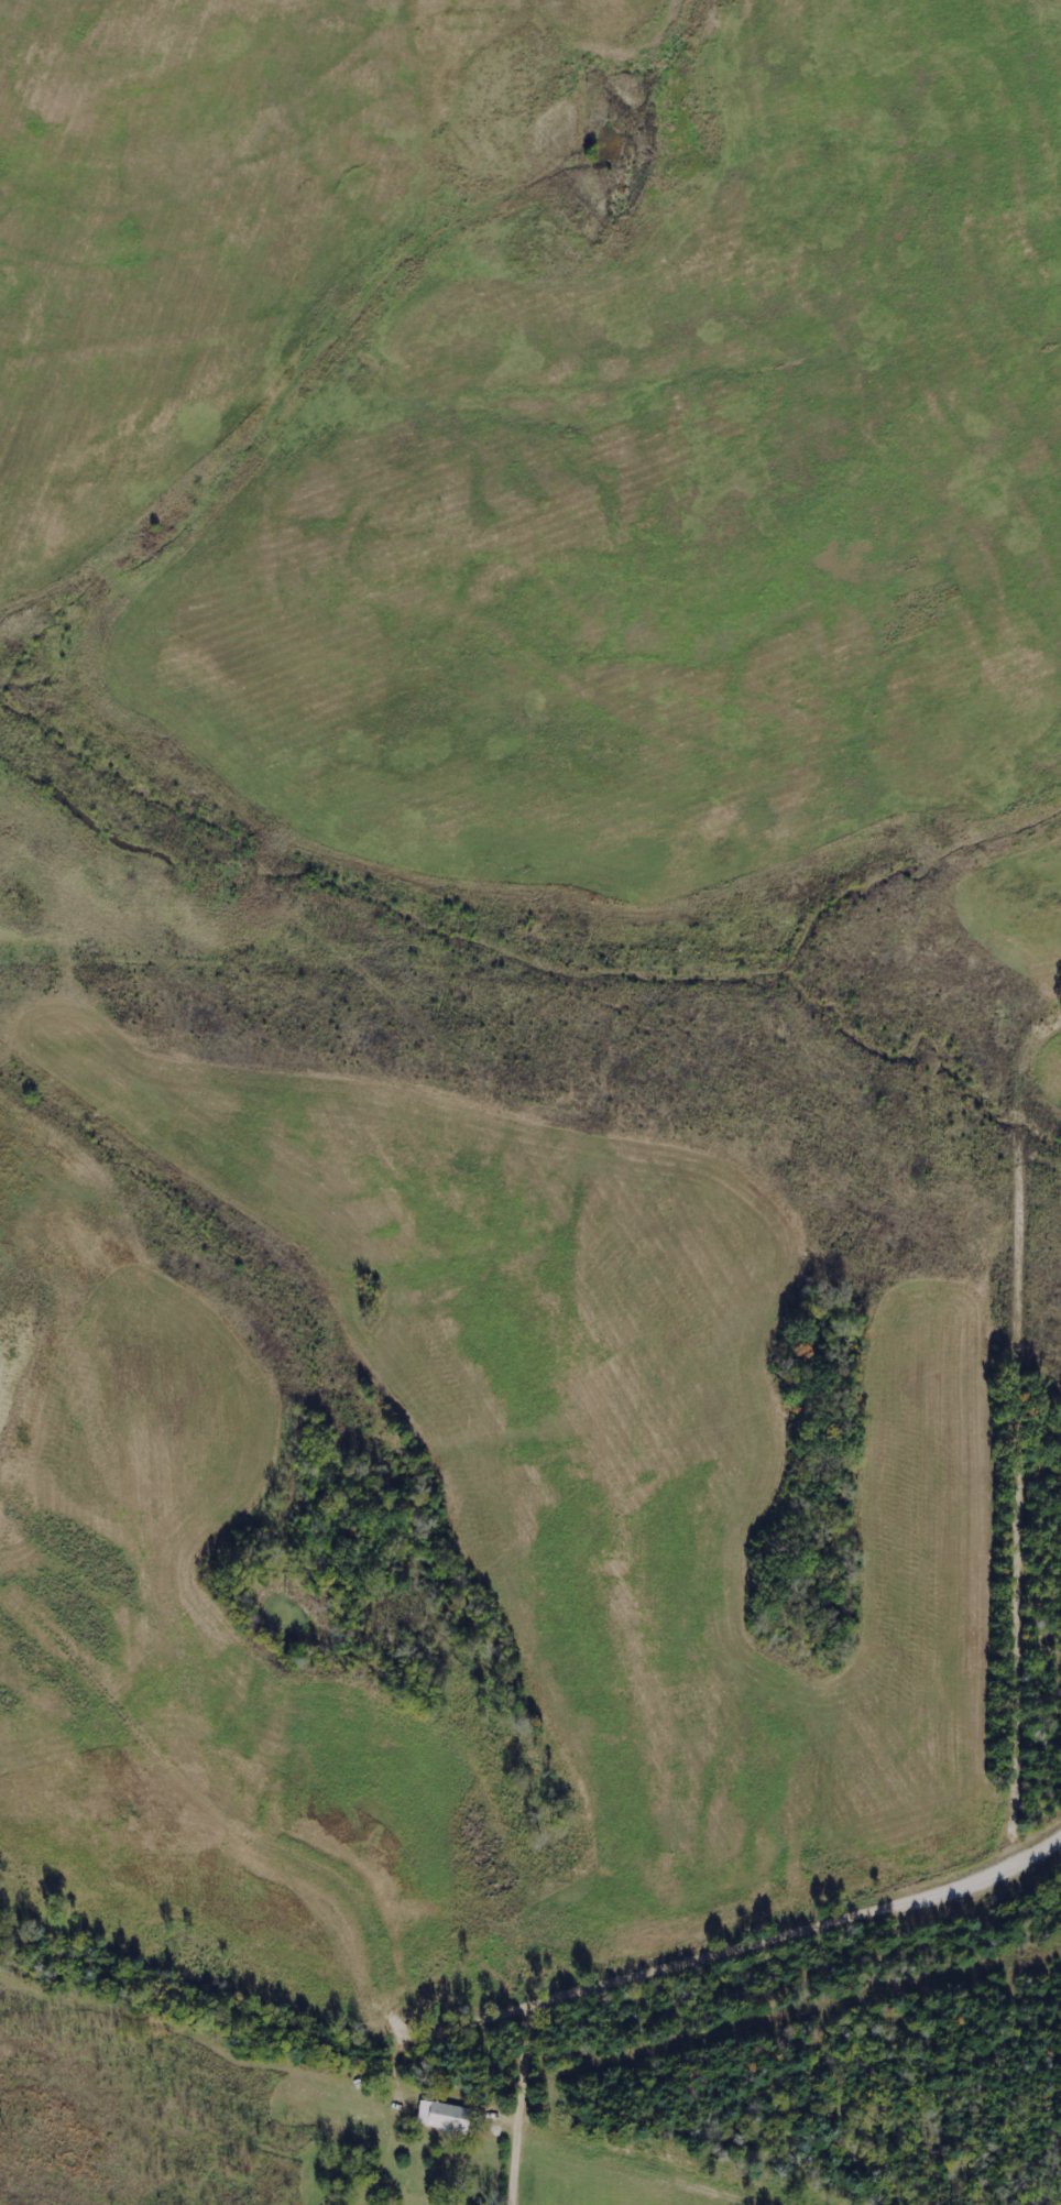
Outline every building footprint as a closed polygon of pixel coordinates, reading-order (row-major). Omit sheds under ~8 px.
[(416,2127),(466,2132),(469,2108),(419,2102),(416,2127)]
